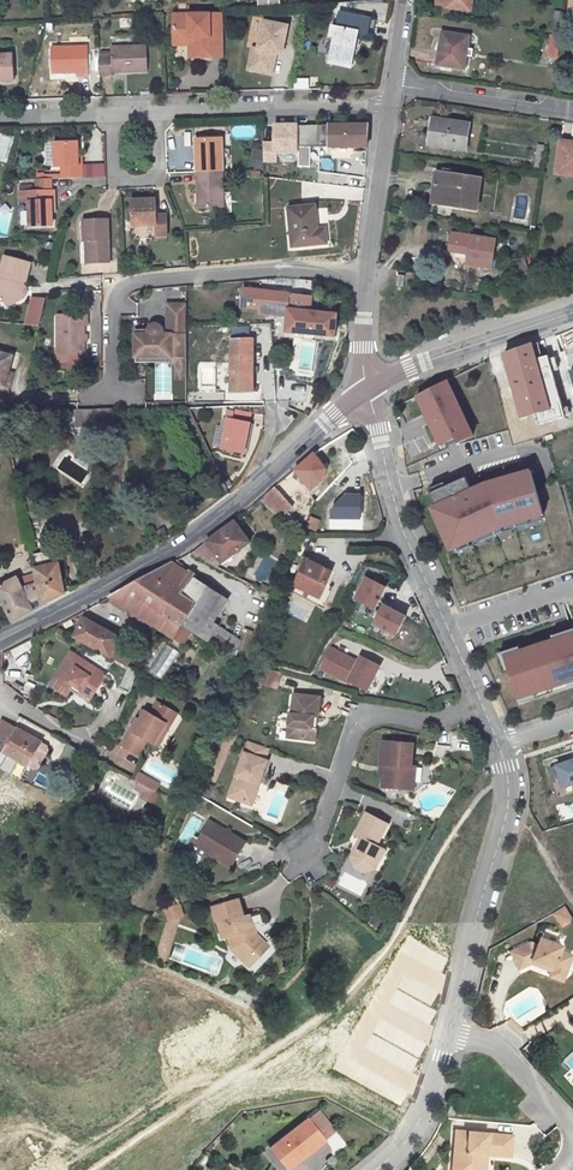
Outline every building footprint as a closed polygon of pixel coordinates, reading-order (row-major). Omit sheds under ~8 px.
[(446,7),(470,10),(472,0),(447,0),(446,7)] [(561,34),(564,12),(555,11),(552,32),(561,34)] [(357,32),(371,36),(375,19),(340,12),(337,26),(333,25),(331,36),(335,37),(330,61),(350,65),(357,32)] [(210,14),(174,14),(174,43),(189,43),(193,43),(193,53),(209,53),(210,56),(223,55),(223,17),(210,17),(210,14)] [(249,72),(277,77),(286,22),(258,18),(249,72)] [(469,37),(442,32),(437,64),(464,68),(469,37)] [(557,57),(560,35),(550,34),(547,56),(557,57)] [(189,43),(190,56),(210,56),(209,53),(193,53),(193,43),(189,43)] [(77,76),(88,75),(87,45),(52,47),(53,73),(77,72),(77,76)] [(146,45),(111,46),(111,55),(99,55),(100,75),(112,74),(112,72),(148,71),(146,45)] [(13,76),(12,51),(0,51),(0,77),(13,76)] [(470,125),(434,119),(430,145),(466,150),(470,125)] [(299,133),(299,146),(367,147),(368,124),(296,125),(296,132),(299,133)] [(11,138),(0,135),(0,158),(7,159),(11,138)] [(196,139),(197,172),(222,171),(222,138),(196,139)] [(52,142),(44,142),(45,165),(53,165),(52,142)] [(82,165),(79,165),(78,157),(78,142),(54,143),(55,166),(60,166),(61,178),(83,177),(82,165)] [(555,172),(572,175),(572,146),(559,144),(555,172)] [(536,147),(534,167),(540,168),(543,148),(536,147)] [(222,171),(197,172),(198,208),(223,208),(222,171)] [(481,179),(436,173),(432,203),(476,210),(481,179)] [(54,200),(54,190),(19,191),(20,202),(29,202),(30,226),(52,225),(52,211),(51,200),(54,200)] [(167,234),(167,215),(156,216),(155,199),(131,200),(133,225),(156,225),(156,234),(167,234)] [(288,208),(290,247),(325,246),(325,230),(316,231),(315,207),(288,208)] [(10,213),(0,212),(0,234),(8,235),(10,213)] [(88,263),(110,262),(109,219),(82,220),(83,240),(87,240),(88,263)] [(468,252),(466,266),(492,269),(497,239),(451,233),(449,249),(468,252)] [(5,256),(0,272),(0,300),(4,301),(6,305),(23,296),(21,294),(19,290),(22,282),(25,280),(30,263),(5,256)] [(335,336),(338,314),(312,310),(314,297),(231,287),(229,297),(240,299),(239,306),(287,313),(286,331),(335,336)] [(25,324),(40,326),(45,297),(29,295),(25,324)] [(150,334),(135,334),(134,356),(171,356),(171,351),(186,351),(188,326),(187,305),(169,304),(169,331),(163,331),(162,334),(161,336),(151,335),(150,334)] [(393,308),(384,308),(384,316),(393,316),(393,308)] [(86,325),(87,315),(57,315),(56,355),(83,355),(83,341),(83,325),(86,325)] [(148,330),(135,330),(135,334),(150,334),(151,335),(161,336),(162,334),(163,331),(163,328),(161,326),(159,324),(156,324),(155,324),(152,325),(151,326),(148,330)] [(229,328),(229,341),(221,341),(221,366),(229,365),(229,394),(252,394),(252,340),(248,340),(248,327),(229,328)] [(563,348),(559,335),(527,345),(530,360),(563,348)] [(518,418),(544,410),(530,360),(527,345),(488,358),(493,375),(505,371),(506,377),(518,418)] [(171,356),(134,356),(134,361),(171,361),(175,365),(175,378),(185,378),(186,351),(171,351),(171,356)] [(11,356),(0,353),(0,395),(6,373),(11,356)] [(3,402),(10,374),(6,373),(0,395),(0,402),(3,402)] [(449,378),(417,395),(440,445),(455,438),(459,445),(477,438),(449,378)] [(226,416),(220,448),(242,452),(250,409),(233,406),(230,416),(226,416)] [(104,415),(104,407),(89,408),(89,415),(104,415)] [(212,444),(218,446),(224,428),(218,426),(212,444)] [(315,451),(294,469),(311,490),(326,474),(331,461),(315,451)] [(534,481),(531,469),(487,480),(471,486),(466,477),(432,493),(436,503),(430,505),(452,553),(500,530),(544,516),(534,481)] [(284,517),(295,505),(275,485),(264,496),(284,517)] [(261,498),(282,520),(284,517),(264,496),(261,498)] [(305,526),(315,530),(319,519),(309,515),(305,526)] [(235,519),(228,525),(211,537),(199,546),(194,550),(212,560),(217,557),(221,563),(250,541),(235,519)] [(31,552),(38,582),(43,604),(66,592),(61,561),(55,562),(52,548),(31,552)] [(335,571),(307,558),(297,583),(324,597),(335,571)] [(183,644),(199,635),(234,661),(242,641),(214,622),(228,600),(172,562),(108,601),(183,644)] [(0,585),(0,594),(13,619),(29,612),(43,604),(38,582),(23,586),(18,575),(0,585)] [(386,587),(365,577),(354,600),(375,610),(386,587)] [(408,615),(383,603),(373,623),(398,635),(408,615)] [(107,653),(118,635),(84,617),(74,635),(107,653)] [(502,655),(518,704),(572,687),(572,632),(502,655)] [(357,659),(331,647),(320,669),(368,693),(381,666),(359,655),(357,659)] [(72,652),(51,685),(68,695),(71,689),(74,684),(94,697),(103,683),(92,676),(97,668),(72,652)] [(258,680),(275,688),(281,675),(264,667),(258,680)] [(92,676),(103,683),(108,674),(97,668),(92,676)] [(129,692),(137,672),(128,669),(120,688),(129,692)] [(94,697),(74,684),(71,689),(92,701),(94,697)] [(289,709),(287,732),(309,733),(311,712),(316,712),(317,693),(292,690),(291,709),(289,709)] [(160,702),(153,714),(157,716),(164,704),(160,702)] [(156,743),(168,723),(172,726),(179,713),(164,704),(157,716),(153,714),(148,711),(142,720),(140,719),(124,745),(140,755),(150,740),(156,743)] [(142,720),(148,711),(146,709),(140,719),(142,720)] [(17,729),(3,721),(0,744),(0,772),(4,773),(6,756),(37,773),(51,749),(17,729)] [(160,746),(172,726),(168,723),(156,743),(160,746)] [(409,741),(378,738),(376,762),(380,763),(378,785),(398,788),(399,782),(400,780),(409,781),(411,766),(406,766),(409,741)] [(268,757),(244,750),(229,796),(249,802),(257,781),(259,782),(268,757)] [(549,765),(553,779),(559,777),(562,787),(572,784),(572,759),(549,765)] [(152,779),(142,773),(137,781),(148,787),(152,779)] [(134,779),(130,786),(146,795),(144,799),(151,803),(153,798),(149,796),(153,789),(148,787),(137,781),(134,779)] [(157,792),(158,792),(162,785),(152,779),(148,787),(153,789),(157,792)] [(399,782),(398,788),(409,788),(409,781),(400,780),(399,782)] [(249,802),(252,803),(259,782),(257,781),(249,802)] [(153,789),(149,796),(153,798),(157,792),(153,789)] [(396,802),(397,791),(389,790),(387,801),(396,802)] [(376,846),(387,824),(367,814),(355,836),(359,838),(362,840),(357,850),(354,848),(350,856),(354,867),(364,872),(374,868),(379,860),(375,858),(380,848),(376,846)] [(233,866),(247,842),(209,821),(199,840),(212,847),(209,852),(233,866)] [(199,840),(196,845),(209,852),(212,847),(199,840)] [(375,858),(379,860),(384,850),(380,848),(375,858)] [(245,913),(239,895),(213,904),(224,934),(229,932),(234,945),(248,957),(257,947),(261,950),(270,940),(257,929),(251,911),(245,913)] [(565,907),(554,914),(562,926),(572,919),(565,907)] [(530,943),(511,951),(519,968),(531,963),(541,967),(542,964),(566,972),(572,955),(560,951),(562,946),(541,938),(538,946),(530,943)] [(248,957),(252,961),(261,950),(257,947),(248,957)] [(550,976),(563,981),(566,972),(542,964),(541,967),(552,971),(550,976)] [(458,1105),(452,1103),(448,1113),(454,1116),(458,1105)] [(325,1140),(308,1118),(270,1148),(282,1164),(303,1147),(308,1154),(325,1140)] [(456,1131),(453,1169),(478,1169),(479,1154),(487,1154),(512,1156),(513,1135),(456,1131)] [(303,1147),(282,1164),(287,1169),(308,1154),(303,1147)] [(487,1154),(479,1154),(478,1169),(486,1169),(487,1154)]
